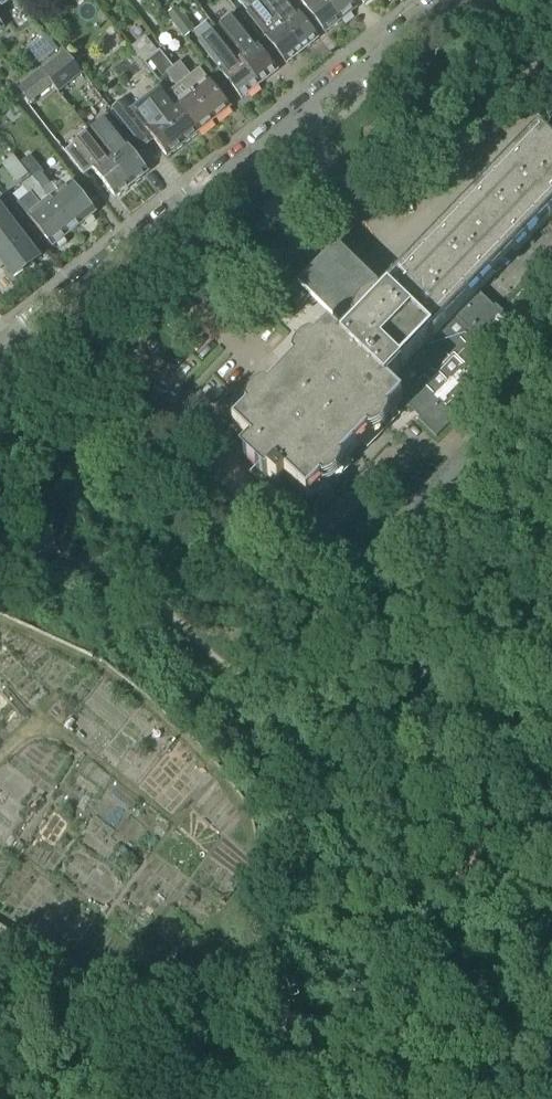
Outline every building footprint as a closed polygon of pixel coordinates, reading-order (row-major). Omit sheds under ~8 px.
[(235,0),(247,15),(246,16),(263,38),(284,66),(301,54),(261,3),(260,2),(259,2),(257,0),(235,0)] [(282,0),(265,0),(261,3),(301,54),(318,41),(297,14),(294,16),(282,0)] [(325,36),(340,24),(321,0),(298,0),(325,36)] [(340,24),(356,12),(347,0),(321,0),(340,24)] [(185,38),(195,30),(177,7),(167,15),(185,38)] [(254,45),(233,16),(214,31),(259,88),(277,74),(254,45)] [(242,102),(259,88),(214,31),(197,44),(219,73),(242,102)] [(146,38),(132,49),(145,65),(150,62),(162,78),(174,69),(160,51),(157,53),(146,38)] [(58,96),(82,77),(65,56),(41,76),(58,96)] [(174,69),(162,78),(174,93),(169,97),(176,106),(199,135),(214,123),(229,111),(197,72),(192,77),(183,66),(182,64),(174,69)] [(124,102),(112,113),(138,145),(149,137),(167,160),(183,148),(199,135),(176,106),(169,97),(161,86),(132,109),(131,110),(125,102),(124,102)] [(95,142),(101,149),(132,189),(148,177),(106,123),(90,136),(95,142)] [(538,137),(524,153),(520,151),(515,162),(512,165),(509,164),(503,174),(500,177),(497,175),(491,187),(488,190),(486,188),(480,198),(476,202),(474,201),(468,211),(465,214),(462,213),(457,223),(453,227),(451,225),(445,235),(442,239),(439,237),(433,248),(430,251),(428,249),(421,260),(419,263),(416,262),(410,272),(407,275),(404,274),(398,284),(396,286),(392,285),(386,297),(381,291),(338,250),(299,290),(339,328),(332,335),(331,336),(330,335),(329,334),(314,350),(317,353),(309,362),(305,358),(303,360),(307,364),(299,373),(295,369),(278,387),(267,398),(271,402),(263,411),(259,407),(257,409),(261,413),(252,421),(248,417),(233,433),(252,452),(244,461),(248,465),(249,466),(256,473),(256,475),(256,483),(259,486),(271,498),(273,496),(277,491),(278,492),(282,487),(285,484),(288,487),(301,499),(312,510),(321,518),(400,436),(404,432),(404,431),(397,425),(401,421),(409,412),(415,417),(421,423),(420,424),(419,425),(428,433),(436,441),(437,443),(446,434),(454,425),(452,423),(470,404),(472,406),(485,392),(480,387),(479,363),(502,339),(506,334),(515,326),(496,308),(494,310),(492,307),(479,295),(497,276),(551,219),(551,150),(538,137)] [(132,189),(101,149),(100,150),(90,138),(74,150),(65,138),(57,145),(74,165),(81,160),(115,203),(132,189)] [(70,185),(58,195),(43,176),(33,183),(74,236),(97,218),(70,185)] [(18,205),(30,220),(29,221),(53,252),(74,236),(33,183),(23,190),(28,197),(18,205)] [(36,260),(0,212),(0,267),(4,264),(14,277),(36,260)] [(487,465),(492,461),(495,457),(486,448),(478,457),(487,465)] [(213,794),(203,785),(190,799),(201,808),(213,794)]
